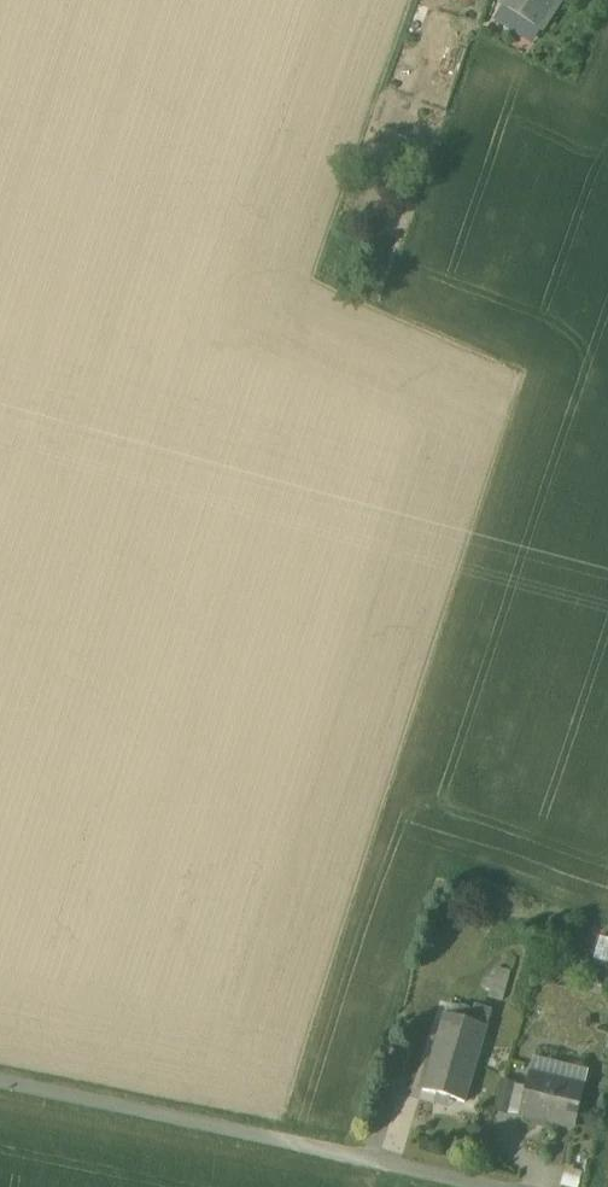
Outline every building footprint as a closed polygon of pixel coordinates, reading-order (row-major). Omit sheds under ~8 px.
[(542,0),(508,0),(502,9),(524,23),(540,32),(555,7),(542,0)] [(540,32),(524,23),(512,43),(528,52),(540,32)] [(435,43),(415,36),(410,47),(431,55),(435,43)] [(511,971),(498,967),(495,979),(508,982),(511,971)] [(495,979),(490,978),(486,989),(491,990),(490,996),(504,999),(508,982),(495,979)] [(472,1010),(460,1007),(457,1017),(444,1013),(422,1090),(464,1102),(491,1011),(474,1006),(472,1010)] [(517,1086),(503,1083),(497,1111),(511,1115),(517,1086)] [(583,1096),(531,1083),(522,1118),(574,1130),(583,1096)]
